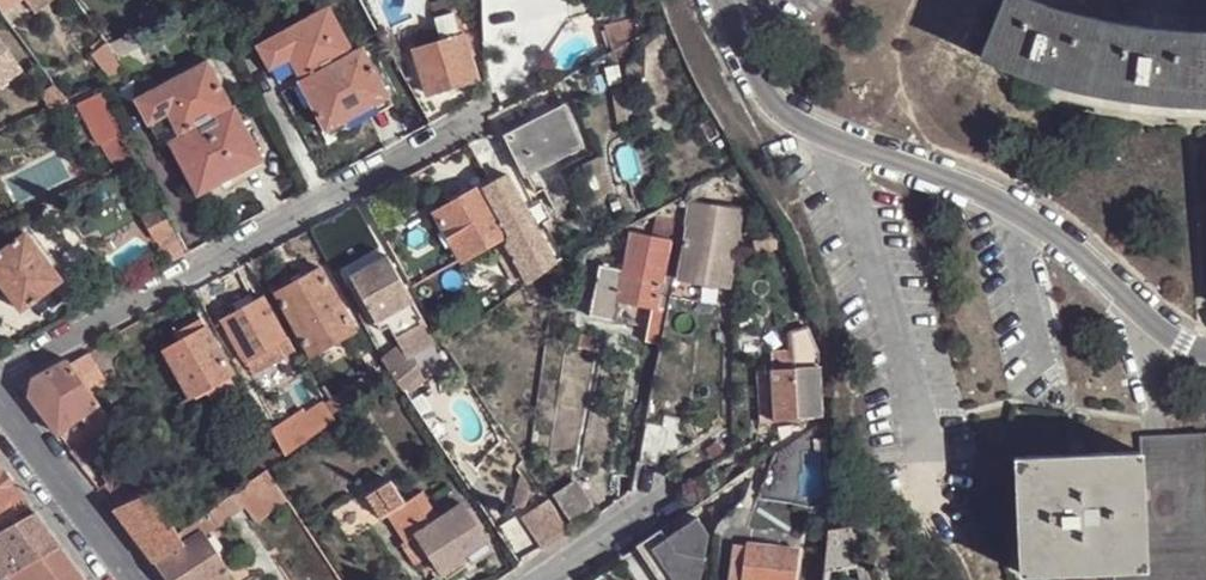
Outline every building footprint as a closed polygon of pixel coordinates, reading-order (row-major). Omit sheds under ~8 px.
[(2,14),(21,0),(0,0),(0,10),(2,14)] [(34,13),(50,0),(24,0),(34,13)] [(435,17),(453,12),(457,11),(454,0),(440,0),(431,2),(435,17)] [(972,62),(1012,75),(1053,88),(1085,97),(1108,101),(1154,108),(1176,110),(1205,110),(1205,40),(1152,35),(1099,27),(1047,13),(1010,0),(996,0),(972,62)] [(329,7),(256,44),(269,68),(289,57),(301,79),(302,79),(353,52),(329,7)] [(414,47),(459,34),(453,12),(435,17),(438,27),(411,35),(414,47)] [(608,37),(612,48),(638,32),(634,14),(604,22),(608,37)] [(198,19),(182,27),(192,40),(207,35),(198,19)] [(414,47),(427,93),(476,79),(469,56),(475,55),(469,32),(463,34),(463,33),(459,34),(414,47)] [(135,33),(113,50),(127,70),(153,59),(143,45),(135,33)] [(612,48),(608,37),(601,41),(607,51),(612,48)] [(103,38),(91,48),(94,52),(106,42),(103,38)] [(24,69),(0,39),(0,87),(24,69)] [(94,52),(92,53),(110,78),(115,76),(127,70),(113,50),(108,44),(106,42),(94,52)] [(386,91),(362,48),(353,52),(302,79),(312,98),(309,100),(324,129),(344,119),(342,115),(386,91)] [(209,62),(136,99),(149,122),(169,113),(177,128),(178,129),(181,135),(232,108),(209,62)] [(617,124),(629,122),(623,86),(611,89),(617,124)] [(103,142),(125,131),(103,90),(80,100),(103,142)] [(249,92),(234,100),(236,105),(252,98),(249,92)] [(61,100),(48,106),(51,114),(70,106),(66,98),(61,100)] [(581,143),(562,105),(506,136),(526,174),(551,160),(581,143)] [(259,155),(235,106),(232,108),(181,135),(175,138),(185,156),(180,159),(198,193),(223,180),(220,175),(259,155)] [(169,113),(149,122),(158,138),(177,128),(169,113)] [(125,131),(103,142),(116,168),(137,156),(125,131)] [(175,138),(170,140),(180,159),(185,156),(175,138)] [(579,207),(556,167),(541,175),(564,216),(579,207)] [(528,279),(557,263),(540,232),(508,175),(492,184),(485,188),(484,189),(508,232),(508,233),(515,246),(510,249),(522,269),(528,279)] [(437,212),(462,258),(508,233),(508,232),(484,189),(485,188),(484,186),(437,212)] [(714,268),(725,205),(685,198),(682,216),(680,227),(688,228),(681,262),(714,268)] [(164,206),(145,217),(171,262),(189,253),(176,228),(164,206)] [(660,212),(655,239),(668,241),(668,244),(677,245),(680,227),(682,216),(660,212)] [(546,228),(540,232),(557,263),(563,260),(546,228)] [(27,232),(0,252),(0,281),(22,310),(63,279),(27,232)] [(655,239),(633,235),(624,272),(620,300),(622,300),(654,307),(656,307),(657,305),(668,244),(668,241),(655,239)] [(512,274),(522,269),(510,249),(500,254),(512,274)] [(413,301),(388,255),(351,275),(377,321),(413,301)] [(357,332),(319,267),(277,291),(314,357),(357,332)] [(594,317),(617,322),(620,306),(621,306),(622,300),(620,300),(624,272),(602,268),(594,317)] [(223,320),(246,359),(277,342),(285,337),(262,298),(223,320)] [(413,301),(377,321),(380,328),(389,323),(399,341),(407,356),(410,354),(435,339),(413,301)] [(662,330),(666,306),(657,305),(656,307),(654,307),(649,328),(662,330)] [(206,325),(199,313),(175,327),(182,339),(206,325)] [(211,386),(233,374),(206,325),(182,339),(165,349),(192,397),(211,386)] [(659,344),(662,330),(649,328),(646,342),(659,344)] [(789,350),(791,367),(815,368),(817,367),(817,352),(807,328),(789,332),(789,350)] [(582,337),(573,335),(572,341),(581,343),(582,337)] [(295,350),(288,337),(285,337),(277,342),(285,355),(295,350)] [(595,350),(596,340),(582,337),(581,343),(580,348),(595,350)] [(407,356),(399,341),(381,356),(385,362),(390,373),(392,371),(412,357),(410,354),(407,356)] [(285,355),(277,342),(246,359),(254,372),(285,355)] [(791,367),(789,350),(767,352),(769,368),(791,367)] [(87,354),(69,365),(95,397),(107,391),(87,354)] [(424,374),(412,357),(392,371),(404,388),(424,374)] [(76,422),(100,405),(95,397),(69,365),(66,360),(33,378),(29,396),(42,412),(58,433),(76,422)] [(791,367),(769,368),(771,420),(795,418),(793,397),(791,367)] [(815,368),(791,367),(793,397),(798,397),(801,419),(817,417),(815,368)] [(379,381),(372,370),(326,405),(331,414),(379,381)] [(233,374),(211,386),(220,405),(244,392),(233,374)] [(331,414),(326,405),(326,404),(275,435),(280,445),(286,456),(336,423),(331,414)] [(663,428),(659,455),(672,459),(683,454),(687,420),(665,417),(663,428)] [(76,422),(58,433),(71,451),(89,439),(76,422)] [(89,439),(71,451),(82,465),(105,449),(124,437),(113,422),(89,439)] [(637,465),(657,466),(659,455),(663,428),(644,428),(637,465)] [(124,437),(105,449),(116,466),(121,463),(119,460),(134,451),(124,437)] [(1145,442),(1143,458),(1142,480),(1144,554),(1145,575),(1113,574),(1112,579),(1205,579),(1205,441),(1145,442)] [(235,473),(243,485),(268,468),(286,456),(280,445),(235,473)] [(150,473),(134,451),(119,460),(121,463),(116,466),(102,475),(115,493),(150,473)] [(1143,458),(1089,459),(1089,479),(1070,479),(1070,460),(1018,461),(1018,483),(1026,483),(1026,556),(1019,555),(1019,577),(1113,574),(1145,575),(1144,554),(1136,554),(1135,481),(1142,480),(1143,458)] [(1089,459),(1070,460),(1070,479),(1089,479),(1089,459)] [(0,466),(0,513),(24,498),(0,466)] [(243,485),(209,510),(216,520),(243,500),(257,520),(288,498),(268,468),(243,485)] [(525,492),(516,477),(511,503),(514,509),(521,510),(525,492)] [(553,491),(572,519),(590,507),(572,479),(553,491)] [(384,517),(391,513),(408,540),(420,533),(441,518),(424,491),(407,502),(404,497),(392,480),(371,495),(384,517)] [(1142,480),(1135,481),(1136,554),(1144,554),(1142,480)] [(1019,555),(1026,556),(1026,483),(1018,483),(1019,555)] [(115,508),(157,564),(186,546),(185,545),(179,531),(176,525),(169,528),(157,504),(150,492),(115,508)] [(573,532),(550,497),(523,512),(547,549),(573,532)] [(169,528),(176,525),(164,501),(157,504),(169,528)] [(441,518),(420,533),(433,554),(445,572),(470,555),(474,562),(494,548),(464,503),(441,518)] [(209,510),(179,531),(185,545),(203,532),(205,535),(220,525),(216,520),(209,510)] [(35,512),(0,532),(0,579),(2,579),(60,546),(35,512)] [(640,550),(660,578),(657,579),(700,579),(709,535),(698,519),(666,539),(662,531),(638,547),(640,550)] [(849,528),(830,528),(825,579),(831,579),(864,567),(849,528)] [(203,532),(185,545),(186,546),(157,564),(169,579),(217,579),(230,570),(205,535),(203,532)] [(419,564),(433,554),(420,533),(408,540),(405,542),(404,542),(418,565),(419,564)] [(798,548),(749,543),(749,546),(745,579),(793,579),(798,548)] [(730,579),(745,579),(749,546),(735,544),(730,579)] [(60,546),(2,579),(84,579),(85,579),(60,546)] [(640,550),(627,558),(640,579),(657,579),(660,578),(640,550)] [(831,579),(869,579),(864,567),(831,579)]
